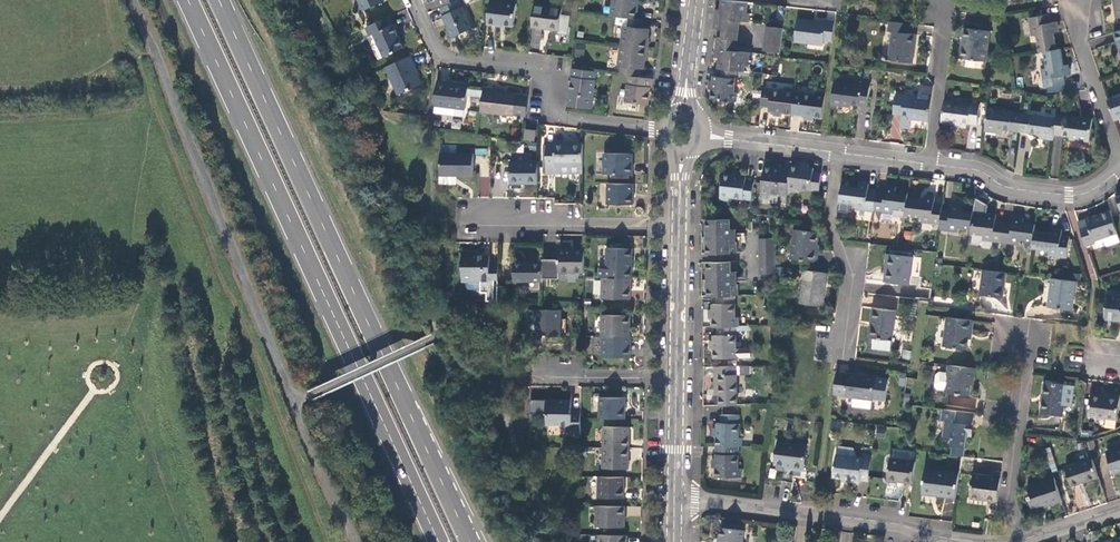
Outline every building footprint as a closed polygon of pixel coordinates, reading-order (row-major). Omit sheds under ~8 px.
[(364,11),(384,2),(383,0),(359,0),(364,11)] [(458,0),(457,0),(441,7),(440,7),(444,15),(443,16),(449,27),(447,28),(451,37),(472,28),(462,7),(458,0)] [(638,0),(613,0),(611,15),(611,20),(619,21),(630,23),(644,24),(645,20),(636,18),(638,0)] [(717,10),(714,30),(723,31),(733,32),(735,20),(739,21),(749,23),(750,13),(748,13),(749,2),(731,0),(723,0),(722,11),(717,10)] [(516,5),(491,2),(488,24),(498,25),(498,24),(513,26),(516,5)] [(562,9),(535,5),(532,27),(559,31),(562,9)] [(1037,36),(1039,52),(1045,52),(1057,50),(1054,33),(1058,32),(1057,22),(1050,23),(1049,15),(1029,18),(1032,36),(1037,36)] [(391,25),(388,17),(367,27),(371,35),(374,34),(384,57),(404,48),(393,25),(391,25)] [(823,41),(833,42),(835,22),(826,21),(826,23),(797,19),(795,41),(823,46),(823,41)] [(723,31),(723,39),(736,41),(739,21),(735,20),(733,32),(723,31)] [(629,31),(630,23),(619,21),(618,30),(626,31),(629,31)] [(908,34),(909,24),(890,22),(889,32),(893,32),(889,61),(912,64),(916,35),(908,34)] [(644,28),(644,24),(630,23),(629,31),(626,31),(624,46),(646,49),(647,49),(649,29),(644,28)] [(764,51),(781,53),(784,29),(767,27),(764,51)] [(986,62),(990,32),(966,29),(962,59),(986,62)] [(720,59),(719,68),(720,68),(737,71),(745,72),(747,61),(749,61),(750,53),(741,52),(735,51),(735,46),(736,41),(723,39),(718,38),(715,58),(720,59)] [(576,43),(574,55),(583,57),(584,44),(576,43)] [(624,67),(623,75),(629,76),(637,77),(638,68),(644,69),(647,49),(646,49),(624,46),(621,66),(624,67)] [(1063,66),(1060,49),(1057,50),(1045,52),(1047,69),(1042,69),(1045,87),(1065,84),(1064,76),(1070,76),(1068,65),(1063,66)] [(414,66),(410,56),(386,67),(399,94),(421,84),(418,76),(413,67),(414,66)] [(593,94),(596,71),(571,68),(570,78),(572,78),(571,85),(569,106),(591,109),(593,94)] [(734,93),(737,71),(720,68),(718,76),(714,76),(713,82),(712,90),(711,99),(736,102),(737,93),(734,93)] [(651,88),(653,89),(654,79),(637,77),(629,76),(626,102),(648,105),(650,95),(651,88)] [(449,83),(438,81),(435,105),(436,105),(435,113),(463,116),(464,109),(466,109),(469,88),(457,86),(449,85),(449,83)] [(871,87),(835,81),(832,104),(852,107),(852,104),(868,106),(871,87)] [(909,119),(929,122),(932,99),(933,88),(920,86),(919,97),(897,94),(894,114),(910,116),(909,119)] [(493,89),(483,88),(481,112),(513,116),(514,114),(526,116),(528,97),(516,95),(516,94),(492,91),(493,89)] [(785,91),(763,88),(761,106),(769,107),(769,111),(774,112),(782,113),(792,115),(792,113),(795,92),(795,89),(786,88),(785,91)] [(816,95),(795,92),(792,113),(800,114),(800,115),(805,116),(814,117),(823,118),(826,93),(817,92),(816,95)] [(1108,101),(1114,120),(1119,119),(1119,96),(1108,101)] [(980,105),(944,101),(942,122),(962,126),(962,122),(977,125),(980,105)] [(1023,114),(987,110),(985,131),(998,133),(999,129),(1003,129),(1020,132),(1023,114)] [(1041,138),(1054,140),(1054,134),(1056,119),(1023,114),(1020,132),(1037,134),(1041,134),(1041,138)] [(1094,119),(1057,114),(1056,119),(1054,134),(1070,136),(1070,139),(1090,142),(1094,119)] [(536,131),(526,130),(525,139),(535,140),(536,131)] [(547,174),(583,174),(583,144),(572,144),(567,144),(567,142),(555,142),(555,144),(547,144),(547,153),(547,163),(547,174)] [(474,154),(441,153),(440,171),(440,175),(473,175),(474,154)] [(630,154),(605,154),(604,175),(632,175),(632,169),(630,169),(630,154)] [(510,183),(538,183),(538,162),(511,162),(510,183)] [(800,167),(791,165),(791,170),(790,175),(788,191),(797,192),(798,189),(820,192),(822,175),(813,174),(814,169),(809,168),(800,167)] [(770,194),(788,196),(788,191),(790,175),(782,174),(783,169),(765,166),(761,192),(770,194)] [(730,197),(752,200),(754,183),(746,182),(746,177),(741,176),(733,175),(724,174),(720,200),(729,201),(730,197)] [(479,176),(479,196),(489,197),(490,177),(479,176)] [(633,204),(634,184),(608,183),(608,204),(633,204)] [(856,209),(874,212),(876,191),(869,190),(870,184),(859,183),(858,187),(842,185),(840,202),(856,204),(856,209)] [(894,209),(906,210),(908,199),(908,194),(896,192),(896,187),(887,186),(886,192),(877,191),(875,212),(893,214),(894,209)] [(922,222),(940,225),(942,209),(943,204),(935,203),(936,197),(925,196),(924,201),(908,199),(906,210),(906,216),(922,218),(922,222)] [(959,227),(971,229),(973,212),(961,210),(962,205),(951,204),(950,210),(942,209),(940,225),(940,230),(958,233),(959,227)] [(1080,228),(1086,247),(1096,244),(1095,241),(1106,237),(1109,247),(1119,243),(1119,238),(1111,211),(1086,219),(1088,225),(1080,228)] [(983,240),(1002,243),(1005,222),(997,221),(997,215),(986,213),(986,218),(974,217),(972,234),(984,235),(983,240)] [(1021,240),(1033,242),(1035,231),(1035,225),(1023,223),(1024,218),(1013,217),(1012,223),(1006,222),(1003,243),(1020,245),(1021,240)] [(1086,219),(1078,222),(1080,228),(1088,225),(1086,219)] [(736,230),(736,220),(708,220),(709,253),(713,253),(732,253),(737,253),(737,244),(732,244),(732,230),(736,230)] [(1051,234),(1035,231),(1033,242),(1033,249),(1049,251),(1049,255),(1067,258),(1070,237),(1062,236),(1063,230),(1052,229),(1051,234)] [(819,234),(796,230),(792,259),(817,263),(818,253),(817,253),(819,234)] [(761,274),(776,274),(776,267),(775,239),(760,239),(761,274)] [(600,270),(600,278),(605,278),(628,278),(631,278),(632,278),(633,249),(607,249),(607,270),(600,270)] [(559,272),(585,272),(585,250),(559,250),(559,272)] [(490,288),(498,288),(499,262),(490,262),(490,255),(480,255),(473,255),(473,252),(462,252),(462,281),(490,282),(490,288)] [(713,253),(714,262),(732,261),(732,253),(713,253)] [(910,285),(913,258),(888,254),(885,282),(910,285)] [(709,262),(710,296),(718,296),(735,296),(738,296),(738,285),(733,286),(733,272),(738,271),(738,261),(732,261),(714,262),(709,262)] [(514,281),(542,281),(543,263),(514,263),(514,281)] [(1003,298),(1007,273),(1000,272),(998,272),(984,270),(981,295),(1003,298)] [(823,306),(827,274),(805,271),(801,304),(823,306)] [(628,291),(628,278),(605,278),(605,298),(630,299),(630,291),(628,291)] [(1072,311),(1076,282),(1053,279),(1049,307),(1072,311)] [(1108,295),(1104,320),(1119,322),(1119,297),(1108,295)] [(735,318),(735,296),(718,296),(718,304),(714,305),(714,310),(714,319),(714,327),(719,327),(736,327),(739,327),(738,317),(735,318)] [(892,341),(896,311),(873,309),(870,338),(874,338),(873,348),(891,350),(892,341)] [(561,337),(561,310),(537,310),(529,310),(529,324),(537,324),(537,337),(561,337)] [(604,315),(604,336),(606,336),(626,337),(627,324),(630,324),(630,315),(604,315)] [(972,333),(973,321),(948,318),(944,347),(967,350),(969,340),(970,333),(972,333)] [(736,344),(736,327),(719,327),(719,336),(715,336),(715,341),(715,350),(715,359),(740,358),(740,349),(736,349),(736,344)] [(627,349),(627,336),(626,337),(606,336),(605,356),(630,357),(630,349),(627,349)] [(750,374),(750,365),(739,366),(739,374),(750,374)] [(738,406),(737,366),(717,366),(717,375),(716,376),(716,391),(720,391),(720,396),(720,406),(738,406)] [(973,386),(975,369),(950,366),(948,374),(940,373),(937,375),(936,386),(938,389),(946,391),(946,393),(969,397),(971,385),(973,386)] [(877,378),(837,373),(834,395),(854,397),(872,400),(887,401),(890,380),(877,379),(877,378)] [(1064,417),(1067,386),(1045,383),(1041,414),(1064,417)] [(1119,400),(1119,399),(1100,396),(1101,395),(1091,394),(1088,417),(1118,421),(1119,400)] [(871,408),(872,400),(854,397),(853,405),(871,408)] [(600,398),(599,419),(625,419),(625,398),(600,398)] [(566,435),(581,436),(581,418),(581,413),(571,413),(571,401),(546,400),(546,413),(547,413),(547,425),(566,425),(566,435)] [(972,437),(975,414),(943,410),(942,421),(946,421),(944,437),(953,438),(951,456),(964,457),(967,436),(972,437)] [(717,437),(717,446),(718,446),(739,447),(742,447),(742,438),(739,438),(740,415),(722,415),(722,423),(718,423),(717,429),(717,437)] [(877,426),(875,437),(883,438),(884,427),(877,426)] [(604,428),(603,448),(629,448),(629,427),(604,428)] [(808,446),(777,442),(774,464),(785,465),(791,466),(791,469),(805,471),(808,446)] [(738,469),(739,447),(718,446),(718,455),(716,454),(716,460),(716,468),(715,477),(741,478),(741,470),(738,469)] [(861,480),(869,481),(873,450),(864,449),(862,458),(856,457),(857,455),(853,449),(839,447),(838,455),(836,455),(834,476),(844,478),(850,479),(849,481),(860,483),(861,480)] [(629,469),(629,448),(603,448),(603,468),(629,469)] [(1051,472),(1056,471),(1051,448),(1046,449),(1051,472)] [(1119,472),(1119,448),(1107,453),(1114,474),(1119,472)] [(888,480),(913,483),(916,463),(891,459),(888,480)] [(1071,487),(1099,477),(1093,459),(1065,468),(1071,487)] [(923,494),(956,498),(959,473),(925,469),(923,494)] [(970,498),(998,501),(1001,479),(973,475),(970,498)] [(624,498),(625,477),(599,477),(599,498),(624,498)] [(1045,508),(1063,503),(1054,477),(1028,486),(1031,496),(1032,499),(1029,500),(1033,510),(1044,506),(1045,508)] [(625,515),(625,507),(600,506),(600,527),(623,527),(623,515),(625,515)] [(745,531),(722,528),(720,541),(743,541),(745,531)]
